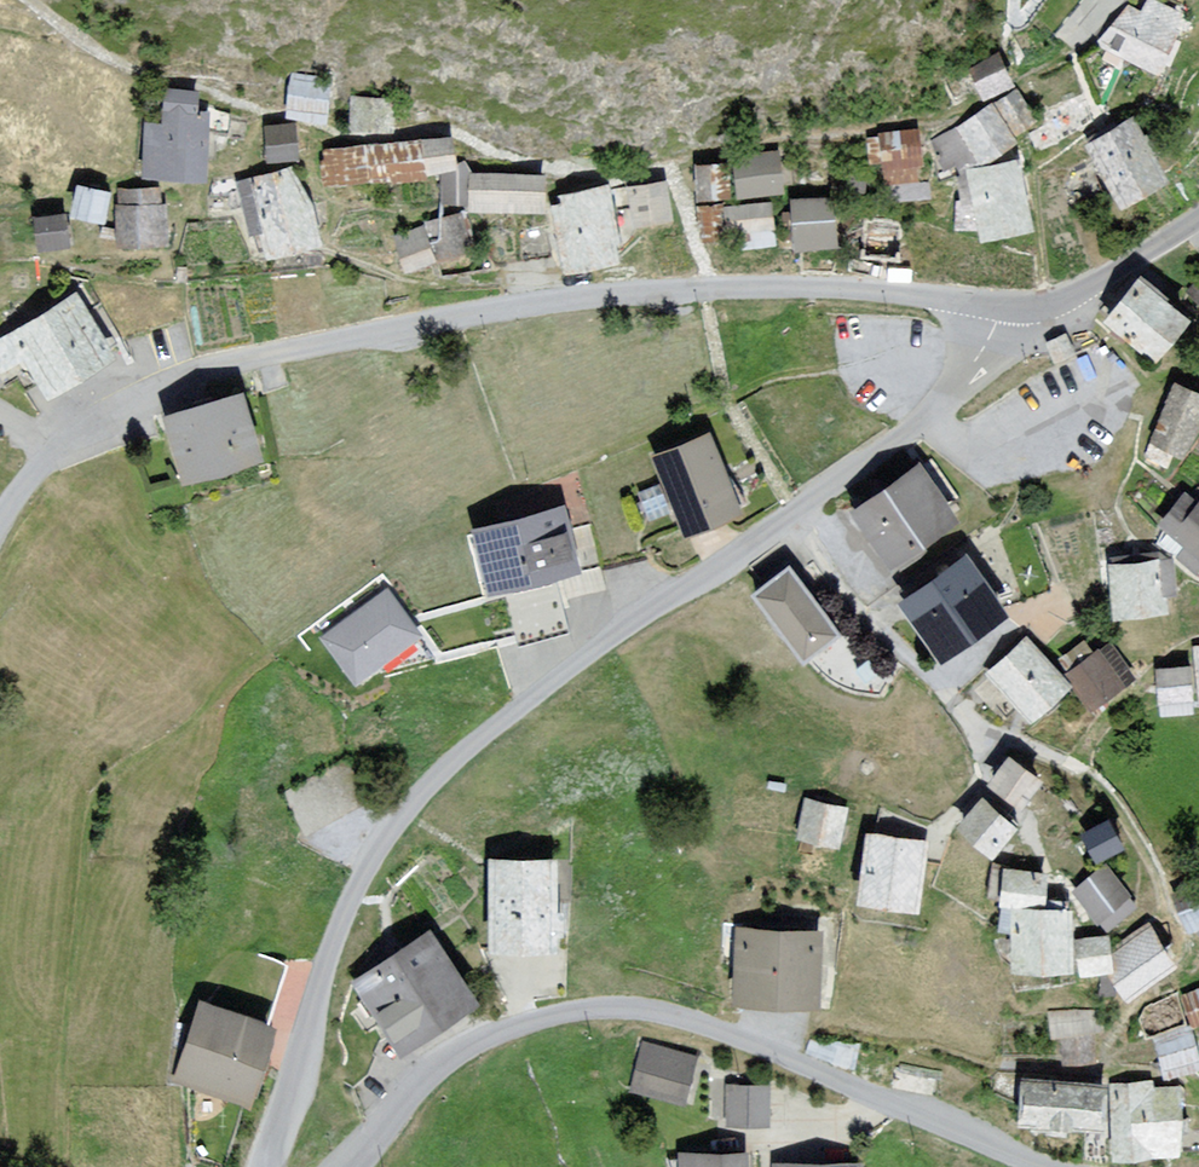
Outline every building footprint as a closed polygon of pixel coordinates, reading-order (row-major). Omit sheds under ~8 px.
[(1110,52),(1173,79),(1191,36),(1128,9),(1110,52)] [(1011,55),(980,67),(993,99),(1024,87),(1011,55)] [(299,81),(294,118),(335,123),(340,86),(299,81)] [(204,93),(171,91),(170,117),(203,119),(204,93)] [(1027,137),(1046,123),(1023,91),(1004,105),(1027,137)] [(997,104),(963,130),(990,167),(1025,142),(997,104)] [(1138,120),(1092,148),(1133,214),(1179,185),(1138,120)] [(152,178),(212,178),(212,121),(152,121),(152,178)] [(273,130),(277,158),(310,154),(306,125),(273,130)] [(934,168),(931,132),(884,136),(888,172),(934,168)] [(383,182),(464,172),(460,140),(379,149),(383,182)] [(744,198),(790,192),(784,153),(738,160),(744,198)] [(978,171),(992,241),(1046,230),(1032,160),(978,171)] [(257,180),(284,260),(333,243),(306,163),(257,180)] [(731,163),(698,166),(701,202),(734,199),(731,163)] [(550,216),(552,177),(478,174),(477,214),(550,216)] [(635,188),(640,225),(676,221),(672,184),(635,188)] [(112,222),(118,193),(84,186),(78,215),(112,222)] [(176,200),(162,201),(162,190),(132,191),(132,203),(121,203),(123,244),(178,241),(176,200)] [(556,204),(573,275),(633,261),(616,190),(556,204)] [(797,201),(800,245),(845,242),(842,198),(797,201)] [(738,248),(781,245),(778,204),(735,207),(738,248)] [(74,215),(37,220),(42,251),(79,245),(74,215)] [(404,239),(415,271),(481,249),(470,216),(404,239)] [(1140,285),(1110,321),(1157,358),(1186,322),(1140,285)] [(0,344),(0,357),(33,413),(123,359),(84,294),(0,344)] [(1069,338),(1051,347),(1061,368),(1079,359),(1069,338)] [(1153,443),(1181,455),(1198,430),(1198,427),(1198,397),(1176,387),(1153,443)] [(256,395),(176,416),(195,485),(274,464),(256,395)] [(715,435),(657,456),(687,536),(744,516),(715,435)] [(923,467),(859,514),(904,573),(968,525),(923,467)] [(1198,573),(1198,494),(1196,491),(1165,528),(1188,547),(1180,557),(1198,573)] [(561,514),(476,536),(490,590),(506,585),(521,644),(569,632),(555,575),(575,570),(561,514)] [(1170,562),(1113,568),(1119,616),(1164,611),(1163,595),(1173,594),(1170,562)] [(965,564),(906,605),(942,655),(1000,614),(965,564)] [(848,636),(795,571),(758,601),(811,666),(848,636)] [(416,636),(385,596),(328,640),(359,680),(416,636)] [(1028,643),(991,675),(1030,720),(1068,688),(1028,643)] [(1128,678),(1106,650),(1074,676),(1096,704),(1128,678)] [(1188,670),(1157,673),(1160,702),(1191,700),(1188,670)] [(990,785),(1020,810),(1040,786),(1010,761),(990,785)] [(851,809),(808,803),(802,844),(844,850),(851,809)] [(982,803),(961,829),(992,855),(1014,828),(982,803)] [(1120,849),(1107,824),(1085,837),(1098,861),(1120,849)] [(923,847),(870,841),(862,902),(916,908),(923,847)] [(565,858),(499,862),(504,954),(569,951),(565,858)] [(1043,907),(1045,874),(1006,871),(1004,905),(1043,907)] [(1105,871),(1077,893),(1099,921),(1127,899),(1105,871)] [(1180,899),(1191,929),(1198,926),(1198,892),(1180,899)] [(1015,912),(1014,970),(1069,970),(1070,913),(1015,912)] [(825,929),(742,930),(742,1009),(826,1008),(825,929)] [(1113,978),(1129,999),(1173,966),(1148,929),(1111,960),(1113,978)] [(438,933),(362,982),(412,1059),(488,1010),(438,933)] [(1106,939),(1079,942),(1083,974),(1110,971),(1106,939)] [(1185,997),(1195,1023),(1198,1021),(1198,992),(1185,997)] [(206,1009),(181,1081),(249,1105),(274,1033),(206,1009)] [(1098,1014),(1051,1016),(1052,1037),(1064,1036),(1065,1062),(1090,1061),(1089,1034),(1098,1033),(1098,1014)] [(1191,1034),(1159,1041),(1165,1068),(1197,1060),(1191,1034)] [(702,1058),(641,1044),(629,1095),(689,1110),(702,1058)] [(1105,1091),(1027,1084),(1023,1122),(1102,1128),(1105,1091)] [(1116,1158),(1178,1156),(1178,1089),(1151,1090),(1151,1086),(1112,1089),(1116,1158)] [(770,1087),(728,1087),(728,1132),(770,1132),(770,1087)] [(688,1158),(689,1166),(758,1166),(758,1156),(688,1158)]
